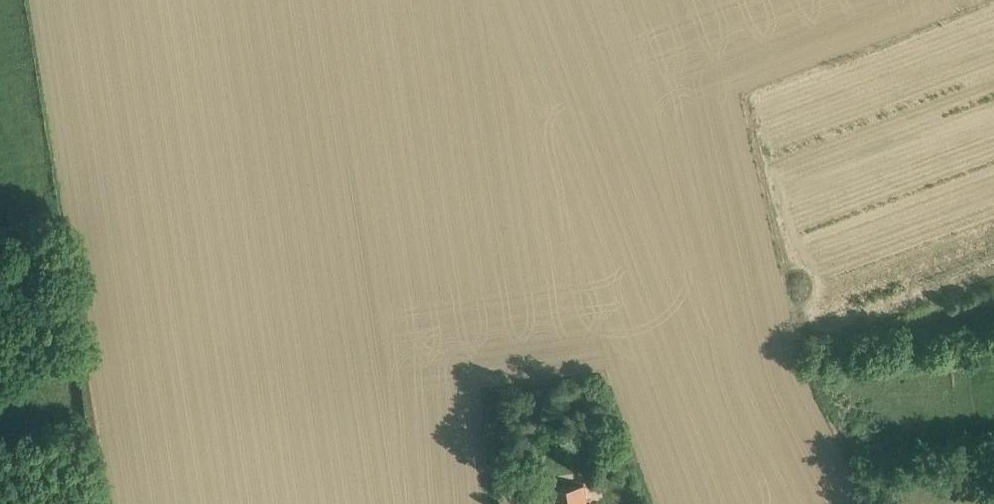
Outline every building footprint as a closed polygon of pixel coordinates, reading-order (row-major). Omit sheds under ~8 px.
[(584,486),(552,490),(554,503),(587,503),(584,486)]
